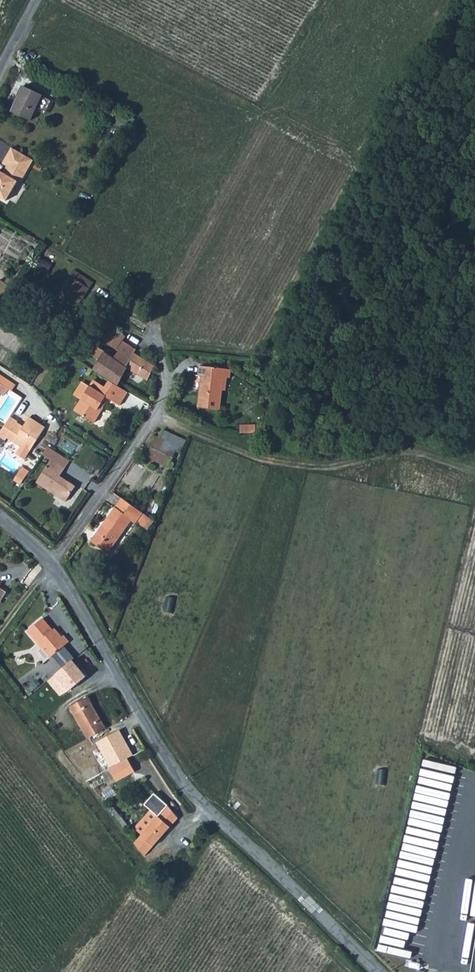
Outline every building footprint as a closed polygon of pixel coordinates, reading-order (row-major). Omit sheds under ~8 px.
[(21,88),(9,114),(10,115),(28,123),(40,98),(21,88)] [(121,113),(116,122),(130,129),(134,120),(121,113)] [(5,197),(16,178),(19,179),(32,156),(10,144),(1,160),(6,162),(2,169),(0,168),(0,194),(5,197)] [(45,293),(41,298),(47,303),(57,310),(62,303),(66,298),(69,300),(73,295),(74,293),(85,276),(80,272),(79,272),(76,270),(67,262),(56,277),(45,293)] [(10,286),(14,280),(7,276),(4,281),(10,286)] [(2,299),(10,286),(4,281),(0,279),(0,297),(2,299)] [(125,335),(112,326),(104,339),(117,347),(122,339),(125,335)] [(151,372),(156,365),(142,356),(134,351),(136,348),(125,341),(120,348),(118,347),(118,348),(112,357),(105,353),(106,351),(95,344),(90,353),(100,359),(95,368),(102,373),(117,382),(126,367),(141,376),(147,379),(151,372)] [(219,410),(221,391),(222,378),(226,378),(229,378),(230,370),(199,367),(198,377),(201,377),(199,399),(198,407),(210,409),(219,410)] [(2,382),(8,386),(12,388),(16,382),(0,372),(0,380),(2,382)] [(0,380),(0,391),(4,393),(8,386),(2,382),(0,380)] [(91,387),(83,400),(77,411),(97,423),(103,411),(103,410),(100,409),(102,405),(105,407),(110,398),(122,405),(130,391),(111,380),(107,387),(103,393),(91,387)] [(95,380),(91,387),(103,393),(107,387),(95,380)] [(75,395),(83,400),(91,387),(84,382),(75,395)] [(6,427),(1,434),(9,440),(10,437),(24,445),(19,453),(27,458),(32,451),(48,426),(32,416),(25,427),(19,424),(21,421),(13,415),(6,427)] [(164,432),(161,437),(180,445),(182,440),(164,432)] [(180,445),(161,437),(155,434),(146,453),(146,454),(148,455),(171,465),(173,461),(180,445)] [(50,447),(45,454),(54,461),(67,469),(72,461),(50,447)] [(62,477),(67,469),(54,461),(39,483),(56,494),(57,493),(61,495),(59,497),(67,502),(78,486),(62,477)] [(23,467),(15,479),(22,484),(30,471),(23,467)] [(100,533),(95,539),(106,548),(111,551),(124,534),(132,522),(134,519),(138,521),(146,512),(126,497),(115,512),(100,533)] [(148,513),(142,521),(151,527),(157,519),(148,513)] [(40,616),(25,629),(39,646),(46,655),(66,639),(61,632),(57,635),(40,616)] [(70,659),(53,674),(66,690),(86,674),(81,668),(78,670),(70,659)] [(91,698),(73,708),(76,713),(90,738),(109,727),(91,698)] [(132,756),(119,731),(97,742),(110,767),(129,758),(132,756)] [(129,758),(110,767),(117,781),(135,771),(129,758)] [(135,841),(146,855),(155,844),(180,818),(169,805),(155,794),(146,805),(159,815),(149,826),(135,841)] [(182,853),(170,870),(175,875),(188,857),(182,853)]
